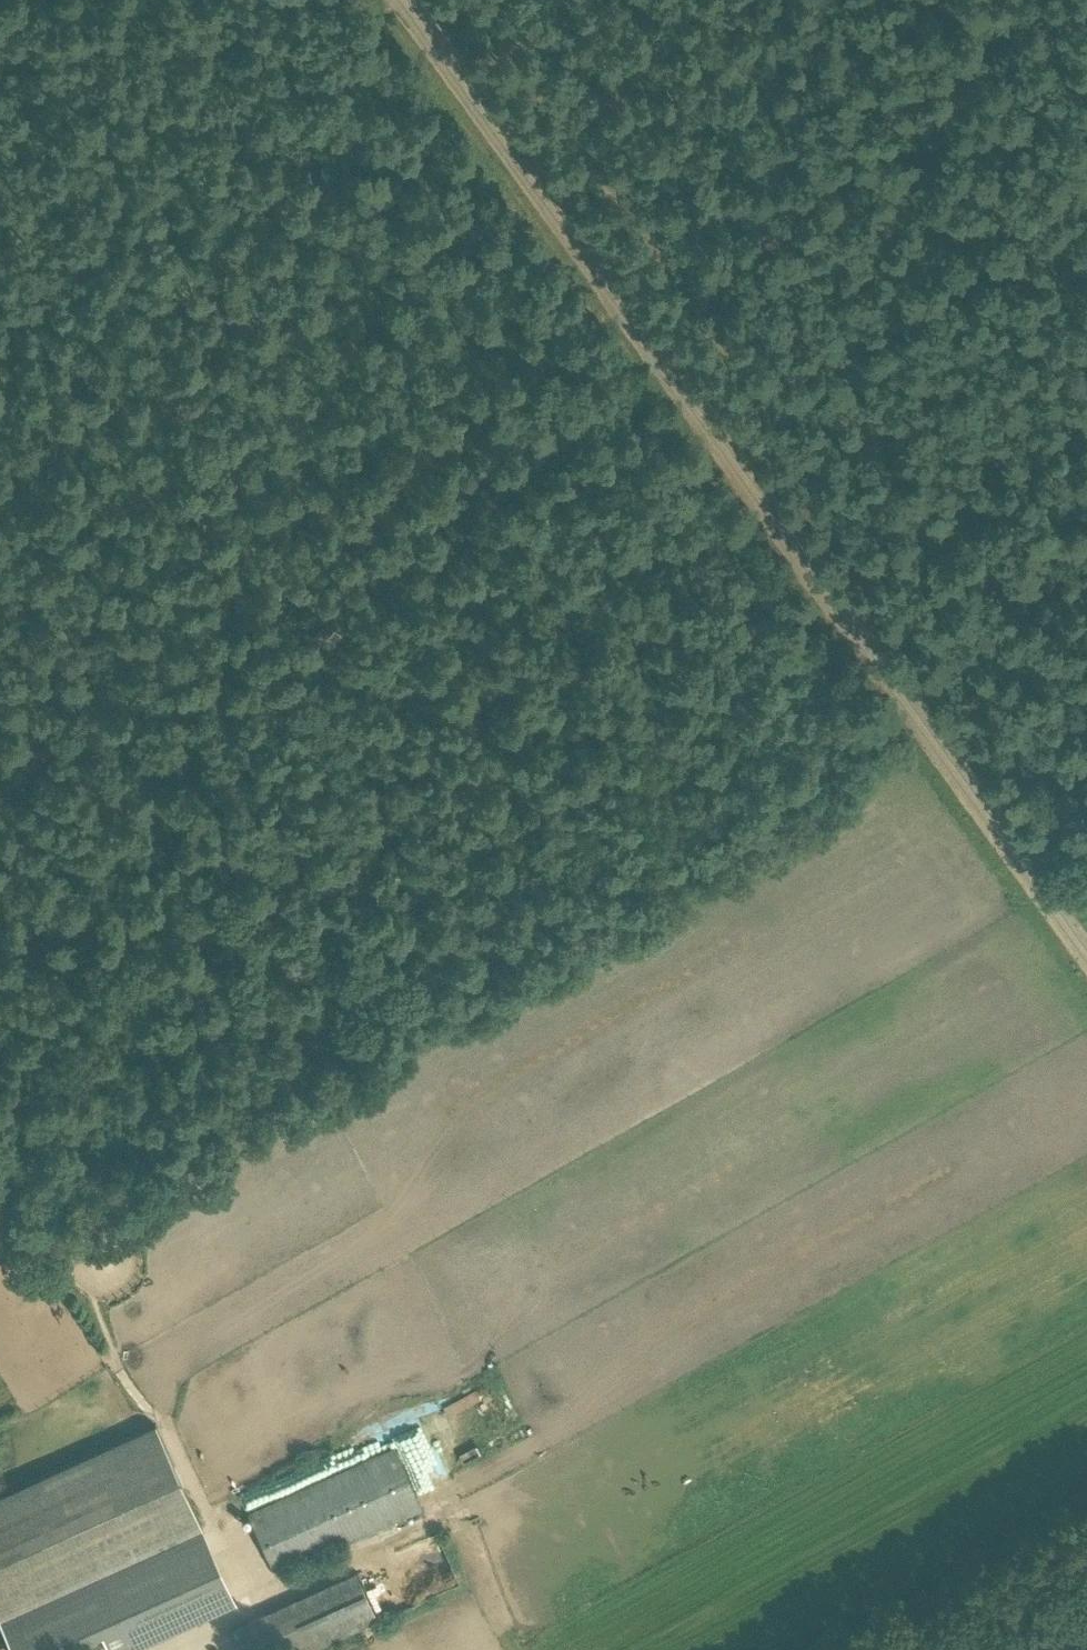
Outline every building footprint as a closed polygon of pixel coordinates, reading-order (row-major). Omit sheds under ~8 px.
[(0,1496),(0,1619),(202,1527),(155,1425),(0,1496)] [(405,1468),(431,1456),(417,1426),(391,1438),(405,1468)] [(365,1431),(350,1435),(354,1449),(369,1445),(365,1431)] [(247,1513),(275,1576),(421,1510),(395,1448),(247,1513)] [(12,1649),(39,1649),(99,1623),(111,1649),(125,1649),(235,1600),(202,1527),(0,1619),(0,1624),(12,1649)] [(253,1649),(312,1649),(377,1620),(355,1571),(241,1623),(253,1649)]
